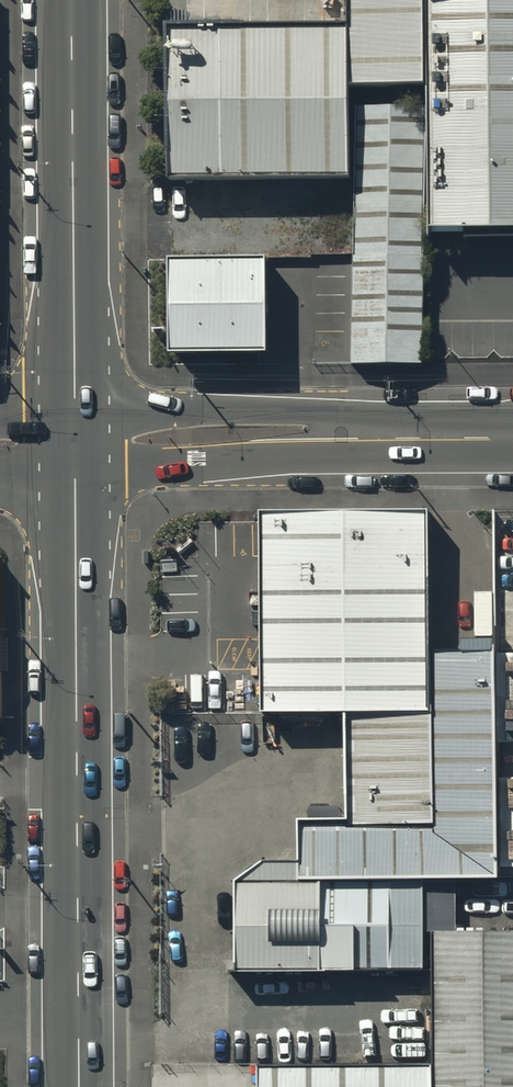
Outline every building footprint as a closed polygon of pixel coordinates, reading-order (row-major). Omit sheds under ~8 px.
[(344,104),(421,104),(420,0),(342,0),(344,104)] [(423,8),(426,250),(512,248),(512,7),(423,8)] [(163,47),(165,195),(342,193),(340,45),(163,47)] [(350,109),(345,367),(418,368),(422,110),(350,109)] [(164,202),(165,269),(226,269),(225,202),(164,202)] [(165,274),(165,371),(261,370),(260,274),(165,274)] [(258,512),(261,712),(345,710),(347,821),(299,821),(299,860),(299,878),(424,877),(496,876),(493,653),(430,654),(428,510),(258,512)] [(261,859),(233,881),(233,969),(422,967),(424,877),(299,878),(299,860),(261,859)] [(429,939),(430,1086),(512,1086),(512,938),(429,939)] [(427,1072),(251,1073),(251,1086),(428,1086),(427,1072)]
